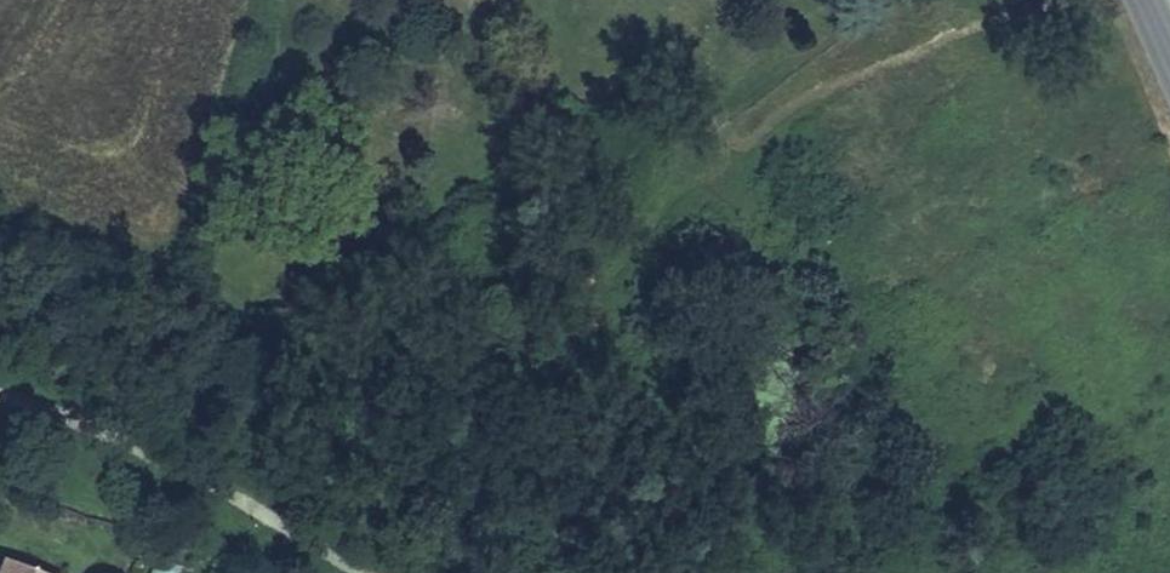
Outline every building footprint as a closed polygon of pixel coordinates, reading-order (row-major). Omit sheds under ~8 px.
[(1,572),(44,572),(7,559),(1,572)]
